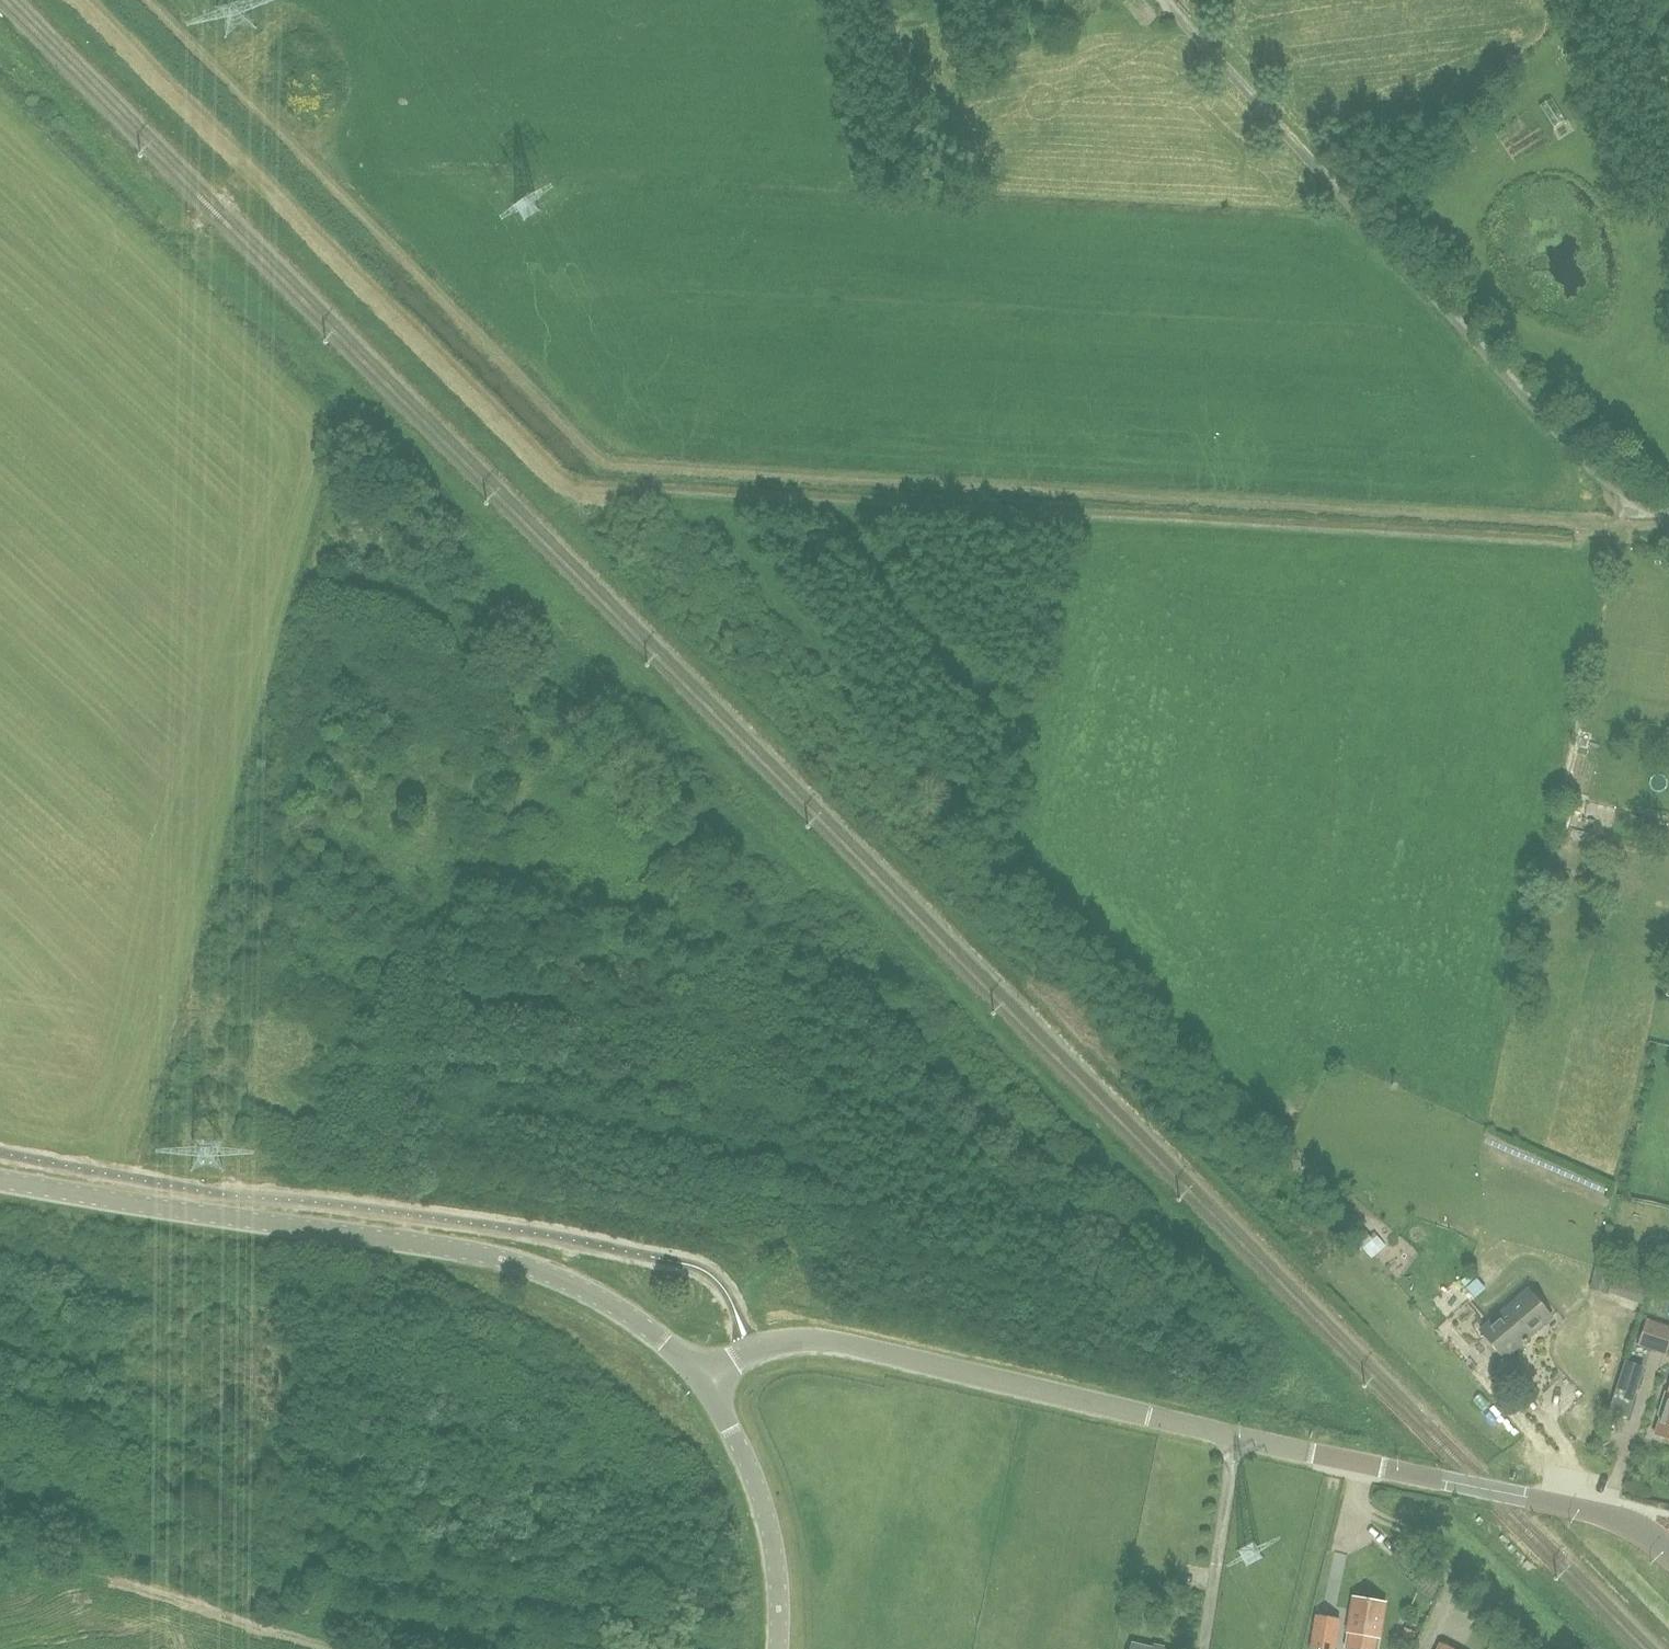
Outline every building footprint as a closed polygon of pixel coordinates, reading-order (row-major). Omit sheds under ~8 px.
[(1648,1286),(1616,1275),(1609,1293),(1642,1305),(1648,1286)] [(1503,1357),(1551,1316),(1529,1290),(1480,1330),(1503,1357)] [(1639,1344),(1666,1353),(1668,1345),(1668,1326),(1647,1319),(1639,1344)] [(1668,1440),(1668,1392),(1667,1399),(1664,1398),(1658,1415),(1661,1416),(1655,1435),(1668,1440)] [(1380,1637),(1385,1602),(1353,1597),(1347,1632),(1348,1632),(1345,1647),(1357,1648),(1358,1648),(1360,1634),(1380,1637)] [(1317,1616),(1311,1648),(1337,1648),(1342,1620),(1317,1616)]
